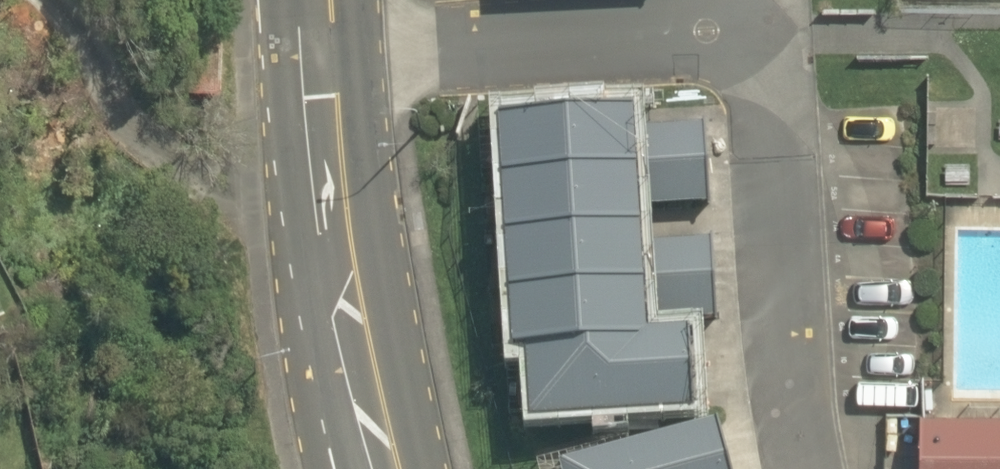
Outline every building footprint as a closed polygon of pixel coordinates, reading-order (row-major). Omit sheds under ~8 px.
[(521,418),(684,409),(679,331),(642,332),(642,322),(714,318),(709,238),(636,243),(634,206),(704,203),(700,122),(629,128),(629,110),(488,118),(502,348),(516,347),(521,418)] [(913,413),(913,468),(999,468),(999,414),(913,413)] [(706,422),(547,465),(549,468),(720,468),(706,422)]
